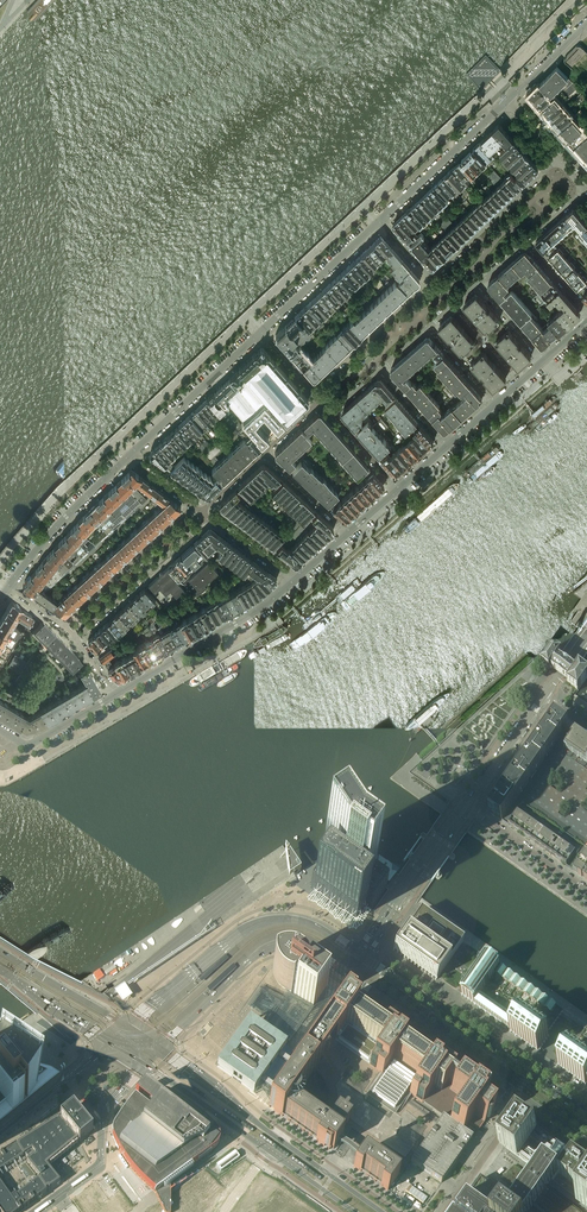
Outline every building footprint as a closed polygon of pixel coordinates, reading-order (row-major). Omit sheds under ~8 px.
[(557,66),(548,75),(559,86),(563,82),(567,86),(572,82),(562,72),(557,66)] [(548,75),(540,83),(548,93),(549,94),(550,95),(559,86),(548,75)] [(551,100),(541,109),(547,115),(560,103),(573,91),(577,87),(572,82),(567,86),(555,97),(551,100)] [(530,95),(536,103),(548,93),(540,83),(530,93),(530,95)] [(582,100),(586,96),(582,91),(578,96),(582,100)] [(548,93),(536,103),(541,109),(551,100),(547,96),(549,94),(548,93)] [(560,103),(547,115),(551,119),(564,108),(560,103)] [(564,108),(551,119),(555,124),(568,113),(564,108)] [(572,118),(560,129),(569,140),(582,128),(577,122),(584,116),(580,111),(572,118)] [(568,113),(555,124),(560,129),(572,118),(568,113)] [(513,140),(500,125),(499,124),(498,125),(493,130),(502,140),(501,140),(507,146),(513,140)] [(569,140),(574,145),(586,134),(586,131),(583,127),(582,128),(569,140)] [(496,145),(501,140),(502,140),(493,130),(481,141),(490,151),(496,145)] [(574,145),(584,157),(586,155),(586,134),(574,145)] [(505,157),(519,146),(513,140),(507,146),(500,152),(505,157)] [(495,157),(480,142),(474,148),(486,161),(490,165),(493,161),(492,160),(495,157)] [(510,162),(523,151),(519,146),(505,157),(506,158),(510,162)] [(471,151),(469,152),(482,166),(486,161),(474,148),(471,151)] [(516,169),(529,157),(523,151),(510,162),(516,169)] [(469,153),(464,157),(477,170),(482,166),(469,152),(469,153)] [(477,170),(464,157),(462,159),(459,161),(472,175),(475,178),(480,173),(477,170)] [(521,175),(534,163),(529,158),(529,157),(516,169),(520,174),(521,175)] [(520,174),(516,169),(510,162),(506,158),(501,163),(510,172),(511,174),(515,178),(520,174)] [(459,161),(453,167),(466,181),(472,175),(459,161)] [(515,190),(538,170),(538,167),(534,163),(521,175),(520,174),(515,178),(511,174),(506,178),(505,179),(515,190)] [(466,181),(453,167),(450,170),(450,169),(448,171),(449,171),(446,174),(461,190),(464,193),(465,194),(468,192),(462,185),(466,181)] [(494,170),(487,176),(487,177),(497,186),(500,183),(504,180),(494,170)] [(461,190),(446,174),(440,179),(453,192),(455,195),(461,190)] [(440,179),(435,184),(447,198),(453,192),(440,179)] [(515,190),(505,179),(504,180),(500,183),(511,194),(515,190)] [(500,183),(497,186),(496,187),(507,198),(511,194),(500,183)] [(431,188),(445,203),(448,199),(447,198),(435,184),(431,188)] [(507,198),(496,187),(492,191),(503,202),(507,198)] [(431,188),(427,192),(440,207),(445,203),(431,188)] [(503,202),(492,191),(488,195),(498,207),(502,203),(503,202)] [(423,196),(422,196),(436,211),(440,207),(427,192),(423,196)] [(458,194),(456,196),(461,201),(464,198),(467,196),(465,194),(464,193),(460,196),(458,194)] [(498,207),(488,195),(483,199),(494,210),(498,207)] [(436,211),(422,196),(419,199),(419,200),(432,214),(436,219),(437,218),(440,221),(443,218),(441,214),(440,215),(436,211)] [(494,210),(483,199),(482,198),(478,203),(489,215),(494,210)] [(419,200),(415,204),(428,218),(432,214),(419,200)] [(489,215),(478,203),(473,207),(485,219),(489,215)] [(411,207),(425,222),(428,218),(415,204),(411,207)] [(411,207),(407,211),(421,225),(425,222),(411,207)] [(485,219),(473,207),(468,211),(480,224),(485,219)] [(575,209),(574,208),(572,209),(566,214),(574,223),(577,226),(576,227),(579,230),(582,227),(586,223),(575,209)] [(423,227),(421,225),(407,211),(402,216),(412,227),(416,232),(417,232),(423,227)] [(480,224),(468,211),(464,216),(475,228),(480,224)] [(574,223),(566,214),(562,218),(570,227),(574,223)] [(402,216),(397,220),(408,232),(408,231),(412,227),(402,216)] [(454,225),(446,216),(443,218),(444,219),(443,220),(442,219),(439,222),(448,231),(450,228),(454,225)] [(475,228),(464,216),(459,220),(471,232),(475,228)] [(570,227),(562,218),(558,222),(566,231),(570,227)] [(393,224),(405,237),(410,233),(408,231),(408,232),(397,220),(393,224)] [(471,232),(459,220),(455,224),(467,236),(469,234),(471,232)] [(566,231),(558,222),(553,226),(561,235),(566,231)] [(586,232),(586,223),(582,227),(579,230),(578,231),(582,236),(586,232)] [(455,224),(454,225),(450,228),(462,241),(467,236),(455,224)] [(561,235),(553,226),(549,229),(557,238),(561,235)] [(450,228),(448,231),(446,233),(457,245),(462,241),(450,228)] [(557,238),(549,229),(545,233),(553,242),(557,238)] [(419,234),(417,232),(416,232),(412,236),(410,233),(405,237),(410,242),(419,234)] [(421,232),(419,234),(410,242),(413,246),(422,238),(425,236),(424,236),(421,232)] [(457,245),(446,233),(441,237),(453,249),(457,245)] [(553,242),(545,233),(540,237),(548,246),(549,246),(553,250),(557,247),(553,242)] [(380,236),(374,242),(386,255),(392,249),(380,236)] [(453,249),(441,237),(437,241),(448,254),(453,249)] [(548,246),(540,237),(536,241),(544,250),(548,255),(552,251),(548,247),(548,246)] [(430,248),(426,243),(422,238),(413,246),(421,256),(427,251),(430,248)] [(448,254),(437,241),(432,246),(443,258),(448,254)] [(374,242),(365,250),(375,261),(382,255),(383,257),(385,256),(386,255),(374,242)] [(443,258),(432,246),(430,248),(427,251),(438,263),(443,258)] [(553,261),(563,252),(559,247),(549,256),(553,261)] [(392,249),(386,255),(385,256),(393,265),(390,268),(394,272),(405,263),(392,249)] [(365,250),(361,254),(372,265),(376,261),(375,261),(365,250)] [(438,263),(427,251),(421,256),(425,260),(427,261),(427,262),(431,267),(434,267),(438,263)] [(524,252),(512,262),(520,272),(521,273),(525,269),(526,269),(535,262),(526,252),(524,252)] [(557,266),(566,258),(562,254),(564,252),(563,252),(553,261),(557,266)] [(372,265),(361,254),(359,256),(358,255),(357,256),(358,257),(356,259),(367,271),(369,272),(373,268),(372,265)] [(561,270),(571,261),(570,262),(566,258),(557,266),(561,270)] [(367,271),(356,259),(354,260),(354,259),(352,261),(353,262),(351,263),(362,275),(364,277),(365,278),(369,273),(369,272),(367,271)] [(565,275),(575,266),(571,261),(561,270),(565,275)] [(512,262),(504,269),(513,278),(520,272),(512,262)] [(535,262),(526,269),(529,274),(538,266),(535,262)] [(362,275),(351,263),(349,265),(349,264),(347,265),(348,266),(346,268),(359,281),(364,277),(362,275)] [(405,263),(394,272),(399,277),(402,274),(404,276),(402,278),(411,288),(419,281),(419,279),(414,273),(412,272),(405,263)] [(534,283),(545,273),(538,266),(529,274),(527,275),(534,283)] [(569,279),(578,271),(574,267),(576,266),(575,266),(565,275),(569,279)] [(359,281),(346,268),(345,269),(344,269),(342,270),(343,271),(341,273),(354,286),(359,281)] [(507,284),(513,278),(504,269),(488,283),(488,285),(496,294),(502,289),(504,291),(509,286),(507,284)] [(573,284),(583,275),(582,276),(578,271),(569,279),(573,284)] [(354,286),(341,273),(340,274),(339,273),(338,274),(338,275),(336,277),(349,291),(354,286)] [(547,298),(558,289),(545,273),(534,283),(541,291),(532,298),(539,305),(544,301),(547,298)] [(586,280),(586,279),(583,275),(573,284),(577,289),(586,280)] [(349,291),(336,277),(335,278),(334,278),(333,279),(333,280),(331,282),(344,295),(349,291)] [(411,288),(402,278),(397,282),(395,280),(392,284),(403,296),(411,288)] [(344,295),(331,282),(330,283),(329,282),(328,283),(329,284),(327,286),(339,299),(344,295)] [(403,296),(392,284),(384,291),(395,303),(403,296)] [(339,299),(327,286),(325,287),(323,288),(324,289),(322,291),(333,302),(335,304),(339,299)] [(586,291),(583,286),(579,290),(583,295),(586,300),(586,291)] [(502,289),(496,294),(500,299),(506,294),(502,289)] [(512,289),(506,294),(500,299),(511,311),(522,301),(512,289)] [(552,302),(563,293),(558,289),(547,298),(551,303),(552,302)] [(333,302),(322,291),(317,295),(329,309),(333,306),(334,307),(336,309),(338,307),(335,304),(333,302)] [(395,303),(384,291),(376,298),(388,310),(395,303)] [(487,331),(500,320),(476,293),(463,305),(472,315),(481,325),(487,331)] [(578,311),(563,293),(552,302),(554,305),(556,304),(561,310),(571,321),(580,313),(578,310),(578,311)] [(329,309),(317,295),(311,300),(324,314),(329,309)] [(388,310),(376,298),(370,304),(381,316),(388,310)] [(324,314),(311,300),(311,301),(310,300),(309,301),(310,302),(306,306),(320,320),(323,317),(322,316),(324,314)] [(522,301),(511,311),(520,322),(532,312),(522,301)] [(381,316),(370,304),(365,309),(376,321),(381,316)] [(323,323),(320,320),(306,306),(305,305),(304,306),(304,307),(301,311),(312,323),(317,329),(323,323)] [(376,321),(365,309),(357,316),(369,328),(376,321)] [(312,323),(301,311),(300,310),(298,311),(299,312),(295,315),(307,327),(312,323)] [(571,321),(561,310),(556,314),(566,325),(571,321)] [(538,319),(532,312),(520,322),(533,336),(542,328),(536,321),(538,319)] [(566,325),(556,314),(552,318),(562,329),(566,325)] [(311,332),(307,327),(295,315),(285,325),(296,337),(300,342),(303,339),(306,342),(310,337),(308,335),(311,332)] [(469,335),(460,326),(451,315),(439,327),(462,353),(475,342),(469,335)] [(353,319),(344,326),(357,339),(369,328),(357,316),(354,320),(353,319)] [(562,329),(552,318),(548,321),(549,322),(557,331),(558,332),(562,329)] [(549,322),(542,328),(550,337),(553,335),(554,336),(558,332),(557,331),(549,322)] [(296,337),(285,325),(275,334),(275,337),(283,345),(289,340),(291,341),(296,337)] [(357,339),(344,326),(340,330),(352,344),(357,339)] [(550,337),(542,328),(533,336),(541,345),(543,345),(552,338),(550,337)] [(352,344),(340,330),(336,334),(348,347),(349,347),(352,344)] [(501,347),(509,357),(518,367),(531,356),(508,330),(495,341),(501,347)] [(324,345),(325,346),(337,358),(349,347),(348,347),(336,334),(324,345)] [(291,355),(300,347),(303,345),(300,343),(300,342),(296,337),(291,341),(289,340),(283,345),(288,352),(291,355)] [(435,352),(439,349),(429,337),(427,337),(414,348),(426,361),(428,359),(426,357),(433,350),(435,352)] [(325,346),(312,358),(324,370),(337,358),(325,346)] [(310,359),(307,355),(300,347),(291,355),(302,368),(310,360),(310,359)] [(261,348),(214,392),(224,403),(227,401),(243,420),(264,401),(266,400),(271,406),(286,422),(308,402),(308,399),(263,348),(261,348)] [(426,361),(414,348),(401,360),(410,370),(422,360),(424,363),(426,361)] [(444,354),(439,349),(435,352),(433,354),(434,355),(437,359),(444,354)] [(483,351),(470,363),(494,389),(506,378),(497,368),(489,358),(483,351)] [(444,354),(437,359),(434,362),(439,367),(437,368),(443,376),(454,366),(444,354)] [(312,358),(310,360),(302,368),(312,379),(314,379),(324,370),(312,358)] [(410,370),(401,360),(391,368),(391,371),(406,387),(412,382),(408,378),(407,377),(405,378),(403,377),(410,370)] [(467,381),(454,366),(443,376),(456,390),(458,389),(467,381)] [(378,380),(368,389),(378,400),(383,395),(390,403),(396,398),(384,384),(380,380),(378,380)] [(430,394),(420,383),(417,386),(413,381),(412,382),(406,387),(420,403),(430,394)] [(467,381),(458,389),(462,393),(465,391),(468,394),(471,398),(472,397),(472,396),(477,392),(467,381)] [(368,389),(358,398),(368,409),(378,400),(368,389)] [(236,416),(226,405),(224,403),(214,392),(206,399),(218,412),(228,423),(232,419),(236,416)] [(477,392),(472,396),(472,397),(471,398),(477,404),(482,400),(482,397),(480,395),(477,392)] [(440,405),(432,396),(430,394),(420,403),(433,419),(439,414),(441,412),(442,410),(438,406),(440,405)] [(468,394),(453,407),(462,417),(477,404),(471,398),(468,394)] [(360,417),(368,410),(368,409),(358,398),(342,411),(342,413),(355,428),(360,423),(363,421),(360,417)] [(403,406),(396,398),(390,403),(385,407),(392,415),(403,406)] [(206,399),(203,403),(215,416),(218,412),(206,399)] [(266,400),(264,401),(243,420),(241,422),(261,445),(268,438),(254,423),(257,421),(255,418),(256,417),(259,419),(263,415),(277,430),(284,424),(279,418),(277,419),(268,409),(271,406),(266,400)] [(203,403),(199,406),(211,419),(215,416),(203,403)] [(195,409),(208,423),(209,424),(211,423),(209,421),(211,419),(199,406),(195,409)] [(410,414),(403,406),(392,415),(396,419),(395,420),(399,424),(410,414)] [(462,417),(453,407),(452,406),(441,416),(451,427),(462,417)] [(190,415),(202,428),(214,441),(220,436),(210,425),(208,423),(195,409),(190,415)] [(312,426),(323,417),(320,412),(317,412),(301,428),(306,434),(307,432),(313,427),(312,426)] [(412,416),(410,414),(399,424),(406,432),(412,427),(418,423),(412,416)] [(451,427),(441,416),(439,414),(433,419),(441,428),(444,431),(446,431),(451,427)] [(190,415),(186,418),(198,431),(202,428),(190,415)] [(334,429),(323,417),(312,426),(313,427),(324,439),(334,429)] [(186,418),(182,422),(195,435),(198,431),(186,418)] [(256,450),(261,445),(241,422),(238,418),(235,422),(230,425),(227,429),(223,432),(230,440),(237,434),(239,432),(240,433),(244,438),(256,450)] [(380,434),(388,426),(381,418),(373,426),(369,421),(363,427),(360,423),(355,428),(369,443),(380,434)] [(213,421),(210,425),(220,436),(223,432),(222,430),(213,421)] [(182,422),(178,425),(191,438),(195,435),(182,422)] [(433,440),(418,423),(412,427),(417,433),(428,446),(433,442),(433,440)] [(178,425),(170,433),(183,446),(191,438),(178,425)] [(311,439),(308,437),(306,434),(301,428),(289,439),(300,450),(311,439)] [(345,442),(334,429),(324,439),(334,451),(345,442)] [(170,433),(163,440),(175,453),(183,446),(170,433)] [(428,446),(417,433),(412,438),(423,451),(428,446)] [(380,434),(369,443),(380,456),(386,451),(385,451),(391,446),(380,434)] [(203,452),(210,460),(214,456),(227,444),(220,436),(203,452)] [(243,462),(256,450),(244,438),(232,449),(243,462)] [(423,451),(412,438),(406,443),(418,456),(423,451)] [(300,450),(289,439),(281,446),(285,451),(288,454),(291,458),(298,451),(300,450)] [(163,440),(159,444),(171,457),(175,453),(163,440)] [(206,440),(202,444),(203,444),(199,447),(203,451),(210,444),(206,440)] [(356,454),(345,442),(334,451),(341,459),(345,464),(356,454)] [(418,456),(406,443),(401,447),(413,460),(418,456)] [(159,444),(155,448),(167,461),(168,459),(171,457),(159,444)] [(295,462),(291,458),(288,454),(285,451),(281,446),(275,452),(275,455),(292,471),(296,467),(293,464),(295,462)] [(413,460),(401,447),(396,452),(407,465),(413,460)] [(150,454),(163,464),(167,461),(155,448),(150,452),(150,454)] [(391,456),(396,452),(392,448),(389,450),(389,449),(386,451),(388,453),(391,456)] [(243,462),(232,449),(228,453),(239,466),(243,462)] [(396,452),(391,456),(402,469),(407,465),(396,452)] [(239,466),(228,453),(219,461),(231,474),(239,466)] [(402,469),(391,456),(388,453),(383,457),(382,459),(395,473),(397,474),(402,469)] [(368,467),(356,454),(345,464),(357,477),(363,472),(368,467),(367,467),(368,467)] [(171,467),(169,469),(174,472),(187,459),(184,455),(174,464),(171,467)] [(231,474),(219,461),(214,456),(210,460),(215,465),(211,468),(216,474),(223,481),(231,474)] [(168,459),(167,461),(163,464),(169,469),(171,467),(174,464),(168,459)] [(187,459),(174,472),(178,475),(191,463),(187,459)] [(302,461),(309,468),(311,466),(304,459),(302,461)] [(301,461),(296,467),(292,471),(308,485),(318,474),(310,467),(309,468),(301,461)] [(191,463),(178,475),(183,479),(196,466),(192,462),(191,463)] [(283,481),(274,473),(264,464),(262,464),(257,469),(270,480),(269,481),(276,487),(283,481)] [(196,466),(183,479),(187,482),(200,469),(196,465),(196,466)] [(383,484),(372,472),(372,473),(368,467),(363,472),(367,477),(379,490),(382,487),(383,487),(384,484),(383,484)] [(142,477),(131,469),(125,475),(134,485),(136,483),(142,477)] [(200,469),(187,482),(191,485),(204,473),(200,469)] [(270,480),(257,469),(253,472),(266,484),(269,481),(270,480)] [(204,473),(191,485),(196,488),(208,476),(205,472),(204,473)] [(266,484),(253,472),(250,476),(262,488),(266,484)] [(223,481),(216,474),(213,476),(215,478),(220,484),(223,481)] [(318,474),(308,485),(315,492),(316,493),(326,482),(327,481),(323,477),(322,478),(318,474)] [(128,490),(134,485),(125,475),(112,488),(134,511),(142,504),(128,490)] [(208,476),(196,488),(200,492),(213,480),(209,476),(208,476)] [(262,488),(250,476),(246,479),(258,491),(262,488)] [(142,477),(136,483),(151,494),(153,495),(154,497),(159,490),(157,489),(142,478),(142,477)] [(379,490),(367,477),(365,478),(366,480),(363,482),(374,494),(375,494),(376,493),(376,492),(379,490)] [(215,478),(213,480),(200,492),(205,496),(208,495),(209,495),(220,484),(215,478)] [(258,491),(246,479),(242,483),(254,495),(258,491)] [(276,496),(287,485),(283,481),(276,487),(271,492),(276,496)] [(374,494),(363,482),(362,481),(360,483),(361,484),(358,487),(369,499),(374,494)] [(326,482),(316,493),(328,505),(335,498),(338,494),(334,489),(334,490),(326,482)] [(254,495),(242,483),(238,486),(242,490),(251,498),(254,495)] [(147,499),(134,485),(128,490),(142,504),(147,499)] [(280,500),(291,488),(287,485),(276,496),(280,500)] [(369,499),(358,487),(357,485),(355,487),(356,488),(353,491),(364,503),(365,502),(366,503),(367,501),(369,499)] [(238,486),(230,495),(233,498),(235,497),(242,490),(238,486)] [(112,488),(99,500),(121,523),(134,511),(112,488)] [(283,504),(294,492),(291,488),(280,500),(283,504)] [(170,499),(159,490),(154,497),(164,504),(170,499)] [(242,490),(235,497),(239,501),(242,504),(249,497),(250,499),(251,498),(242,490)] [(364,503),(353,491),(352,490),(347,494),(359,508),(360,507),(361,507),(362,506),(362,505),(364,503)] [(287,507),(298,496),(294,492),(283,504),(287,507)] [(359,508),(347,494),(342,498),(343,499),(354,512),(359,508)] [(220,506),(228,512),(239,501),(235,497),(233,498),(230,495),(220,504),(220,506)] [(291,511),(302,499),(298,496),(287,507),(291,511)] [(335,498),(328,505),(332,508),(338,502),(335,498)] [(181,507),(176,503),(170,499),(164,504),(157,510),(166,520),(181,507)] [(295,515),(306,503),(302,499),(291,511),(295,515)] [(354,512),(343,499),(340,501),(340,500),(338,502),(350,515),(351,515),(353,514),(353,513),(354,512)] [(99,500),(91,507),(100,517),(113,530),(121,523),(99,500)] [(232,515),(243,504),(242,504),(239,501),(228,512),(232,515)] [(350,515),(338,502),(332,508),(344,519),(344,520),(346,520),(346,519),(350,515)] [(299,518),(310,506),(306,503),(295,515),(299,518)] [(236,519),(247,508),(243,504),(232,515),(236,519)] [(301,523),(305,519),(309,515),(314,510),(310,506),(299,518),(297,520),(301,523)] [(90,509),(86,513),(108,535),(113,530),(100,517),(91,507),(90,509)] [(241,522),(252,511),(252,510),(252,511),(248,507),(247,508),(236,519),(241,522)] [(166,520),(157,510),(151,516),(160,525),(166,520)] [(333,528),(314,510),(309,515),(318,523),(318,522),(330,533),(333,530),(333,528)] [(245,525),(256,514),(252,511),(241,522),(245,525)] [(84,515),(74,526),(95,546),(108,535),(86,513),(84,515)] [(250,529),(261,517),(260,517),(257,514),(256,514),(245,525),(250,529)] [(330,533),(318,522),(318,523),(309,515),(305,519),(324,538),(330,533)] [(160,525),(151,516),(145,521),(154,531),(160,525)] [(255,533),(266,521),(265,520),(265,521),(261,517),(250,529),(255,533)] [(324,538),(305,519),(301,523),(320,541),(324,538)] [(320,541),(301,523),(297,520),(293,525),(302,534),(315,546),(320,541)] [(154,531),(145,521),(139,527),(148,536),(154,531)] [(259,536),(271,524),(270,524),(266,521),(255,533),(259,536)] [(264,539),(275,528),(275,527),(274,528),(271,524),(259,536),(264,539)] [(302,534),(293,525),(288,531),(309,551),(315,546),(302,534)] [(74,526),(67,533),(88,553),(95,546),(74,526)] [(148,536),(139,527),(133,532),(142,542),(148,536)] [(268,543),(280,531),(279,531),(275,528),(264,539),(268,543)] [(208,529),(205,532),(214,542),(221,537),(211,529),(208,529)] [(280,539),(284,535),(280,531),(268,543),(273,546),(280,539)] [(309,551),(288,531),(284,535),(305,555),(309,551)] [(133,532),(128,537),(127,538),(136,547),(142,542),(133,532)] [(214,542),(205,532),(202,536),(213,548),(217,545),(214,542)] [(61,539),(71,548),(82,558),(88,553),(67,533),(61,539)] [(305,555),(284,535),(280,539),(301,559),(305,555)] [(202,536),(198,539),(209,552),(213,548),(202,536)] [(221,550),(227,542),(221,537),(214,542),(217,545),(217,544),(221,550)] [(127,538),(122,543),(130,553),(136,547),(127,538)] [(82,558),(71,548),(61,539),(54,547),(54,548),(50,552),(60,560),(70,569),(82,558)] [(204,555),(205,555),(209,552),(198,539),(193,543),(194,544),(195,544),(204,555)] [(301,559),(280,539),(273,546),(279,551),(294,562),(297,562),(301,559)] [(232,545),(227,542),(221,550),(218,554),(223,557),(232,545)] [(130,553),(122,543),(116,549),(124,558),(130,553)] [(193,543),(180,555),(190,565),(191,565),(192,566),(194,564),(194,565),(195,564),(199,561),(205,555),(204,555),(195,544),(194,544),(193,543)] [(236,548),(232,545),(223,557),(227,560),(236,548)] [(240,551),(236,548),(227,560),(231,563),(240,551)] [(124,558),(116,549),(110,554),(118,564),(124,558)] [(244,554),(240,551),(231,563),(236,566),(244,554)] [(70,569),(60,560),(50,552),(48,555),(44,559),(64,575),(70,569)] [(118,564),(110,554),(104,559),(113,569),(118,564)] [(249,558),(244,554),(236,566),(240,569),(239,569),(240,570),(249,558)] [(180,555),(174,561),(184,571),(190,565),(180,555)] [(244,573),(246,571),(253,561),(249,558),(240,570),(244,573)] [(44,559),(39,566),(57,581),(64,575),(44,559)] [(113,569),(104,559),(98,565),(106,574),(113,569)] [(185,573),(184,571),(174,561),(172,563),(170,563),(169,566),(168,566),(178,577),(181,574),(183,575),(185,573)] [(193,569),(194,570),(196,572),(190,577),(184,583),(192,593),(196,596),(207,588),(204,585),(218,572),(208,561),(203,565),(202,564),(204,562),(201,561),(193,569)] [(253,572),(258,565),(253,561),(246,571),(250,573),(253,572)] [(106,574),(98,565),(92,570),(101,580),(106,574)] [(268,572),(258,565),(253,572),(254,572),(257,575),(258,574),(261,577),(268,572)] [(39,566),(33,573),(50,587),(57,581),(39,566)] [(182,581),(178,577),(168,566),(163,571),(162,571),(161,571),(160,571),(160,572),(159,572),(159,573),(159,574),(148,584),(155,591),(159,587),(165,593),(170,589),(176,596),(183,589),(188,596),(190,595),(192,593),(184,583),(183,583),(182,581)] [(101,580),(92,570),(86,576),(95,585),(101,580)] [(268,572),(261,577),(269,586),(276,581),(276,578),(268,572)] [(33,573),(28,579),(44,591),(50,587),(33,573)] [(269,586),(261,577),(258,574),(257,575),(254,578),(265,590),(269,586)] [(95,585),(86,576),(80,581),(89,591),(95,585)] [(265,590),(254,578),(250,581),(259,596),(259,595),(265,590)] [(44,591),(28,579),(23,585),(33,593),(41,598),(42,600),(47,593),(45,592),(44,591)] [(89,591),(80,581),(74,586),(83,596),(89,591)] [(259,596),(250,581),(245,584),(254,598),(259,596)] [(254,598),(245,584),(241,587),(249,601),(254,598)] [(83,596),(74,586),(68,592),(77,602),(83,596)] [(249,601),(241,587),(236,590),(244,604),(249,601)] [(145,588),(139,593),(150,604),(155,600),(145,588)] [(244,604),(236,590),(230,594),(238,608),(244,604)] [(77,602),(68,592),(62,598),(70,607),(77,602)] [(70,607),(62,598),(58,601),(47,593),(42,600),(52,607),(63,615),(70,607)] [(139,593),(134,598),(145,609),(150,604),(139,593)] [(238,608),(230,594),(224,597),(232,611),(238,608)] [(232,611),(224,597),(218,601),(226,615),(232,611)] [(134,598),(128,602),(139,614),(145,609),(134,598)] [(226,615),(218,601),(217,600),(211,603),(220,619),(226,615)] [(32,615),(21,608),(22,607),(11,601),(6,609),(16,616),(17,614),(20,616),(20,617),(28,622),(30,618),(32,615)] [(128,602),(123,607),(134,619),(139,614),(128,602)] [(211,604),(209,605),(205,607),(214,622),(220,619),(211,603),(211,604)] [(123,607),(118,612),(129,623),(134,619),(123,607)] [(214,622),(205,607),(198,611),(207,626),(214,622)] [(11,625),(16,616),(6,609),(0,620),(0,631),(5,634),(6,635),(17,641),(22,632),(11,625)] [(207,626),(198,611),(192,614),(201,630),(207,626)] [(118,612),(113,617),(124,628),(129,623),(118,612)] [(170,617),(167,612),(162,616),(165,621),(170,617)] [(201,630),(192,614),(186,618),(195,633),(201,630)] [(169,627),(165,621),(162,616),(161,616),(157,619),(173,646),(178,643),(169,627)] [(113,617),(108,621),(118,634),(124,628),(113,617)] [(195,633),(186,618),(180,622),(189,637),(195,633)] [(173,646),(157,619),(156,620),(160,626),(156,628),(153,623),(152,623),(168,649),(173,646)] [(35,620),(30,627),(33,630),(39,624),(35,620)] [(189,637),(180,622),(179,620),(174,623),(174,624),(184,640),(189,637)] [(46,643),(55,633),(42,621),(41,622),(39,624),(33,630),(46,643)] [(108,621),(105,623),(104,623),(103,624),(103,625),(103,626),(113,638),(119,634),(118,634),(108,621)] [(168,649),(152,623),(149,625),(148,626),(163,652),(164,652),(165,652),(167,651),(168,650),(168,649)] [(184,640),(174,624),(169,627),(178,643),(184,640)] [(113,638),(103,626),(100,628),(99,628),(98,629),(98,630),(98,631),(105,640),(107,642),(110,639),(110,640),(113,638)] [(163,652),(148,626),(144,629),(143,630),(149,640),(144,642),(144,643),(153,658),(159,655),(163,652)] [(1,643),(11,650),(17,641),(6,635),(5,634),(0,631),(0,643),(1,643)] [(105,640),(98,631),(97,631),(96,631),(95,632),(95,633),(93,635),(102,647),(105,644),(103,642),(105,640)] [(59,655),(68,646),(55,633),(46,643),(59,655)] [(102,647),(93,635),(88,639),(88,641),(97,651),(99,649),(102,651),(104,650),(102,647)] [(6,658),(11,650),(1,643),(0,643),(0,655),(6,658)] [(153,658),(144,643),(138,646),(148,662),(150,661),(150,660),(153,658)] [(110,646),(104,650),(102,651),(98,654),(101,656),(100,658),(101,659),(103,659),(110,654),(116,650),(112,644),(110,646)] [(79,660),(80,659),(68,646),(59,655),(71,668),(79,660)] [(148,662),(138,646),(133,650),(142,665),(145,663),(146,664),(148,662)] [(576,669),(572,667),(567,663),(563,660),(558,657),(561,652),(553,646),(550,650),(541,664),(549,670),(550,668),(556,672),(559,674),(564,678),(568,680),(567,682),(578,690),(586,676),(586,671),(579,665),(576,669)] [(142,665),(133,650),(131,647),(128,649),(130,653),(127,655),(135,669),(142,665)] [(19,698),(38,666),(28,660),(27,662),(22,659),(25,655),(21,653),(20,655),(19,657),(15,655),(13,659),(11,663),(8,667),(20,674),(9,692),(19,698)] [(123,676),(114,662),(112,663),(109,658),(111,656),(110,654),(103,659),(115,678),(118,679),(123,676)] [(135,669),(127,655),(121,659),(129,673),(135,669)] [(129,673),(121,659),(114,662),(123,676),(129,673)] [(184,666),(183,667),(187,674),(193,671),(189,664),(184,666)] [(100,690),(95,681),(87,668),(84,670),(80,673),(84,680),(85,679),(87,682),(85,684),(92,695),(100,690)] [(64,678),(60,672),(55,675),(59,681),(64,678)] [(85,684),(77,688),(84,700),(92,695),(85,684)] [(77,688),(70,692),(77,704),(84,700),(77,688)] [(70,692),(61,697),(68,709),(77,704),(70,692)] [(61,697),(55,701),(61,713),(68,709),(61,697)] [(55,701),(46,707),(53,718),(61,713),(55,701)] [(0,704),(0,716),(3,718),(10,707),(2,702),(0,704)] [(10,707),(3,718),(10,722),(17,711),(10,707)] [(53,718),(46,707),(39,710),(46,722),(53,718)] [(39,710),(30,716),(36,727),(46,722),(39,710)] [(17,711),(10,722),(19,727),(20,726),(26,716),(17,711)] [(28,717),(26,716),(20,726),(29,732),(36,727),(30,716),(28,717)] [(586,880),(586,812),(583,809),(586,803),(586,790),(585,789),(586,787),(586,739),(555,716),(489,811),(508,825),(517,812),(523,804),(585,847),(570,868),(581,876),(582,876),(585,878),(584,878),(586,880)] [(517,812),(508,825),(514,829),(523,815),(517,812)] [(523,815),(514,829),(519,832),(528,819),(523,815)] [(528,819),(519,832),(524,836),(533,823),(528,819)] [(533,823),(524,836),(529,840),(539,826),(533,823)] [(539,826),(529,840),(535,843),(544,830),(539,826)] [(544,830),(535,843),(540,847),(549,834),(544,830)] [(454,855),(439,844),(424,834),(424,833),(423,833),(422,834),(421,834),(421,835),(420,836),(420,837),(421,837),(421,838),(451,860),(452,860),(453,860),(454,859),(455,858),(455,857),(455,856),(454,855)] [(549,834),(540,847),(545,851),(554,838),(549,834)] [(399,870),(379,856),(379,855),(352,836),(343,848),(345,850),(342,851),(337,844),(322,854),(323,855),(321,857),(312,868),(306,877),(302,883),(317,893),(316,894),(322,898),(326,901),(327,900),(355,920),(366,906),(371,909),(386,888),(385,887),(388,882),(395,873),(397,875),(399,871),(399,870)] [(554,838),(545,851),(550,854),(560,841),(554,838)] [(560,841),(550,854),(556,858),(565,845),(560,841)] [(565,845),(556,858),(561,862),(570,849),(565,845)] [(300,871),(295,864),(285,848),(285,849),(289,879),(300,871)] [(570,849),(561,862),(566,866),(575,852),(570,849)] [(441,874),(425,862),(411,853),(410,852),(409,852),(408,852),(408,853),(407,854),(407,855),(407,856),(408,857),(438,878),(439,878),(440,878),(441,877),(441,876),(441,875),(441,874)] [(418,914),(403,936),(393,950),(436,980),(445,966),(463,941),(421,911),(418,914)] [(203,983),(239,949),(235,946),(198,977),(203,983)] [(211,994),(247,959),(245,956),(207,989),(211,994)] [(563,1011),(556,1007),(549,1002),(542,997),(536,992),(529,987),(522,982),(515,977),(508,973),(501,968),(487,958),(461,995),(475,1005),(510,1030),(509,1032),(538,1052),(550,1036),(547,1034),(563,1011)] [(326,990),(308,977),(307,976),(306,977),(304,975),(305,975),(304,974),(303,972),(302,971),(301,970),(300,969),(299,968),(297,967),(296,966),(295,966),(293,965),(292,965),(290,964),(289,964),(287,964),(286,963),(284,963),(283,964),(281,964),(280,964),(279,964),(277,965),(276,965),(274,966),(273,967),(272,968),(272,969),(272,970),(272,972),(272,974),(273,976),(273,977),(273,978),(274,979),(274,980),(274,982),(275,983),(276,984),(276,985),(277,986),(278,987),(279,988),(280,989),(281,990),(283,991),(284,992),(286,993),(287,993),(289,994),(290,994),(291,994),(293,996),(312,1009),(320,998),(326,990)] [(287,999),(283,996),(282,999),(280,1001),(265,991),(260,987),(246,1007),(249,1009),(267,1022),(261,1029),(263,1031),(265,1031),(268,1027),(270,1024),(286,1002),(287,999)] [(291,994),(287,999),(286,1002),(270,1024),(268,1027),(265,1031),(267,1033),(268,1031),(282,1041),(281,1043),(286,1047),(259,1086),(265,1090),(267,1092),(275,1097),(303,1059),(308,1051),(309,1050),(322,1059),(371,1094),(372,1092),(386,1073),(384,1072),(382,1074),(375,1070),(369,1065),(371,1062),(337,1039),(335,1040),(322,1031),(337,1010),(327,1003),(320,998),(312,1009),(291,994)] [(441,1064),(434,1059),(433,1060),(424,1054),(424,1053),(423,1053),(423,1052),(422,1052),(421,1052),(417,1049),(417,1048),(416,1048),(416,1047),(415,1047),(414,1047),(405,1041),(406,1040),(400,1035),(388,1027),(359,1006),(357,1008),(350,1003),(352,1002),(354,1003),(346,997),(345,999),(337,1010),(324,1028),(323,1030),(322,1031),(324,1032),(335,1040),(337,1039),(371,1062),(370,1063),(369,1065),(375,1070),(379,1072),(380,1073),(382,1074),(383,1073),(384,1072),(386,1073),(382,1079),(375,1089),(372,1092),(384,1100),(393,1107),(395,1103),(400,1097),(401,1095),(402,1093),(406,1088),(411,1091),(410,1091),(411,1091),(409,1093),(411,1095),(415,1098),(416,1098),(422,1102),(424,1100),(451,1119),(449,1122),(451,1122),(462,1131),(468,1123),(478,1131),(478,1130),(481,1126),(485,1121),(494,1109),(483,1101),(481,1100),(484,1095),(486,1096),(475,1088),(460,1078),(454,1073),(441,1064)] [(259,1086),(286,1047),(281,1043),(282,1041),(268,1031),(267,1033),(265,1031),(263,1031),(264,1032),(263,1035),(254,1028),(253,1028),(252,1027),(251,1027),(249,1027),(248,1027),(247,1028),(246,1028),(246,1029),(245,1029),(245,1030),(244,1030),(244,1031),(249,1034),(247,1038),(241,1034),(241,1033),(217,1067),(254,1093),(259,1086)] [(586,1028),(571,1051),(568,1049),(557,1066),(585,1086),(586,1084),(586,1029),(586,1028)] [(36,1087),(33,1085),(37,1082),(38,1082),(39,1082),(40,1082),(41,1081),(41,1080),(41,1079),(40,1079),(48,1073),(47,1072),(46,1071),(45,1071),(45,1070),(44,1070),(43,1070),(43,1069),(42,1069),(30,1064),(24,1062),(23,1062),(22,1061),(21,1061),(21,1060),(20,1060),(20,1059),(11,1048),(0,1057),(0,1112),(7,1106),(13,1112),(24,1103),(24,1104),(24,1103),(23,1101),(25,1099),(27,1101),(27,1100),(36,1087)] [(371,1094),(322,1059),(309,1050),(308,1051),(303,1059),(275,1097),(269,1107),(282,1116),(283,1114),(318,1138),(316,1140),(331,1151),(340,1157),(351,1141),(380,1099),(371,1094)] [(112,1133),(112,1134),(112,1135),(112,1136),(112,1138),(113,1139),(115,1144),(117,1147),(118,1150),(121,1154),(121,1155),(122,1156),(122,1157),(123,1158),(123,1159),(124,1159),(124,1160),(125,1161),(126,1162),(127,1163),(127,1165),(128,1166),(129,1167),(130,1168),(131,1170),(132,1171),(133,1172),(134,1173),(135,1174),(136,1175),(137,1177),(138,1178),(139,1179),(140,1180),(141,1181),(142,1182),(143,1183),(144,1184),(145,1185),(146,1186),(147,1187),(148,1187),(148,1188),(149,1189),(150,1189),(151,1190),(152,1191),(154,1193),(171,1182),(175,1178),(200,1160),(208,1154),(210,1152),(211,1153),(215,1150),(217,1148),(219,1145),(219,1142),(219,1138),(218,1135),(216,1132),(214,1130),(212,1129),(210,1127),(209,1125),(207,1123),(205,1121),(203,1120),(201,1118),(199,1116),(198,1116),(197,1115),(196,1114),(195,1114),(195,1113),(194,1112),(192,1111),(191,1110),(189,1109),(188,1108),(186,1107),(185,1106),(184,1105),(182,1104),(181,1103),(179,1102),(178,1101),(176,1100),(175,1099),(173,1098),(172,1097),(170,1096),(169,1095),(166,1094),(165,1094),(163,1094),(162,1094),(161,1094),(160,1094),(159,1094),(157,1095),(156,1095),(156,1096),(155,1096),(154,1097),(147,1106),(147,1105),(146,1105),(146,1106),(145,1106),(145,1107),(145,1108),(146,1108),(139,1117),(134,1113),(130,1109),(131,1107),(145,1092),(147,1089),(145,1087),(142,1090),(140,1092),(138,1093),(137,1095),(135,1097),(133,1099),(132,1101),(130,1103),(129,1105),(127,1108),(125,1110),(123,1114),(121,1117),(118,1120),(117,1123),(113,1128),(113,1129),(112,1130),(112,1131),(112,1133)] [(470,1142),(470,1141),(473,1138),(472,1138),(464,1132),(462,1131),(451,1122),(449,1122),(451,1119),(424,1100),(422,1102),(442,1117),(440,1120),(439,1121),(437,1124),(433,1130),(433,1131),(411,1162),(412,1163),(441,1183),(463,1152),(464,1151),(470,1142)] [(78,1113),(73,1107),(71,1109),(60,1118),(61,1119),(78,1140),(79,1142),(92,1131),(88,1126),(78,1113)] [(572,1156),(536,1131),(523,1122),(517,1117),(498,1144),(500,1146),(499,1148),(496,1152),(515,1166),(518,1162),(519,1160),(524,1163),(538,1172),(553,1183),(575,1198),(578,1200),(576,1203),(574,1206),(583,1211),(586,1211),(586,1167),(572,1156)] [(76,1142),(78,1140),(61,1119),(59,1121),(58,1119),(17,1145),(18,1146),(17,1147),(16,1146),(0,1156),(0,1211),(20,1211),(46,1193),(60,1183),(46,1166),(76,1142)] [(393,1163),(392,1163),(391,1162),(390,1161),(389,1159),(388,1158),(387,1157),(385,1156),(384,1155),(382,1154),(381,1154),(379,1154),(378,1153),(378,1152),(377,1152),(377,1151),(376,1151),(375,1150),(374,1150),(373,1150),(371,1156),(364,1151),(353,1167),(360,1172),(362,1169),(370,1175),(369,1175),(374,1178),(375,1178),(382,1183),(380,1186),(387,1191),(399,1175),(392,1171),(397,1167),(397,1166),(396,1165),(395,1164),(394,1164),(394,1163),(393,1163)] [(187,1186),(195,1197),(240,1166),(232,1154),(187,1186)] [(537,1205),(553,1183),(538,1172),(522,1195),(516,1204),(483,1180),(481,1179),(471,1193),(470,1194),(472,1196),(470,1198),(468,1197),(458,1211),(532,1211),(537,1205)] [(125,1210),(124,1209),(121,1204),(126,1201),(110,1180),(106,1184),(103,1180),(102,1179),(99,1180),(96,1183),(92,1185),(89,1188),(86,1190),(83,1193),(79,1195),(76,1198),(73,1199),(71,1202),(68,1203),(66,1205),(64,1206),(62,1208),(60,1209),(58,1211),(56,1211),(123,1211),(125,1210)] [(154,1193),(157,1198),(163,1211),(170,1211),(170,1192),(170,1187),(171,1182),(154,1193)] [(247,1206),(253,1210),(267,1191),(261,1186),(247,1206)] [(400,1198),(405,1193),(395,1186),(391,1191),(400,1198)]
